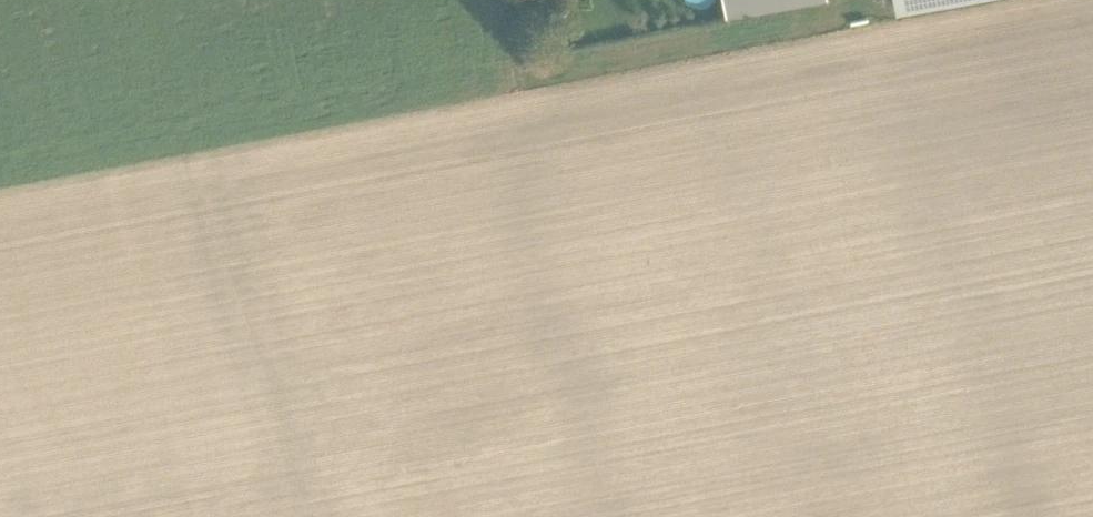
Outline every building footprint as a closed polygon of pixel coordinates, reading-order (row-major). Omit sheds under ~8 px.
[(726,16),(817,0),(723,0),(726,16)]
